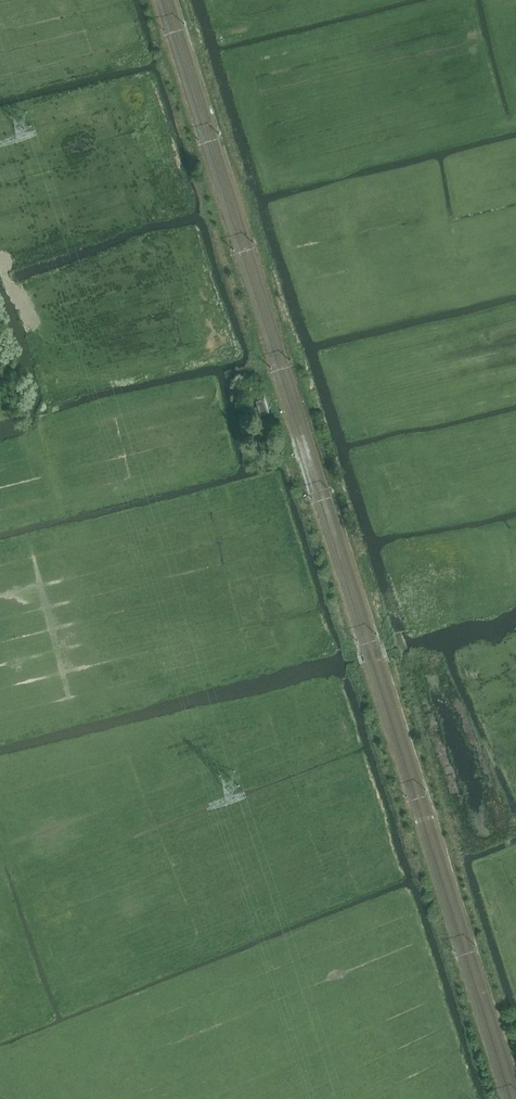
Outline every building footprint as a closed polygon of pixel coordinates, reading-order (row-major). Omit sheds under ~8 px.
[(270,411),(265,397),(257,399),(261,414),(270,411)]
